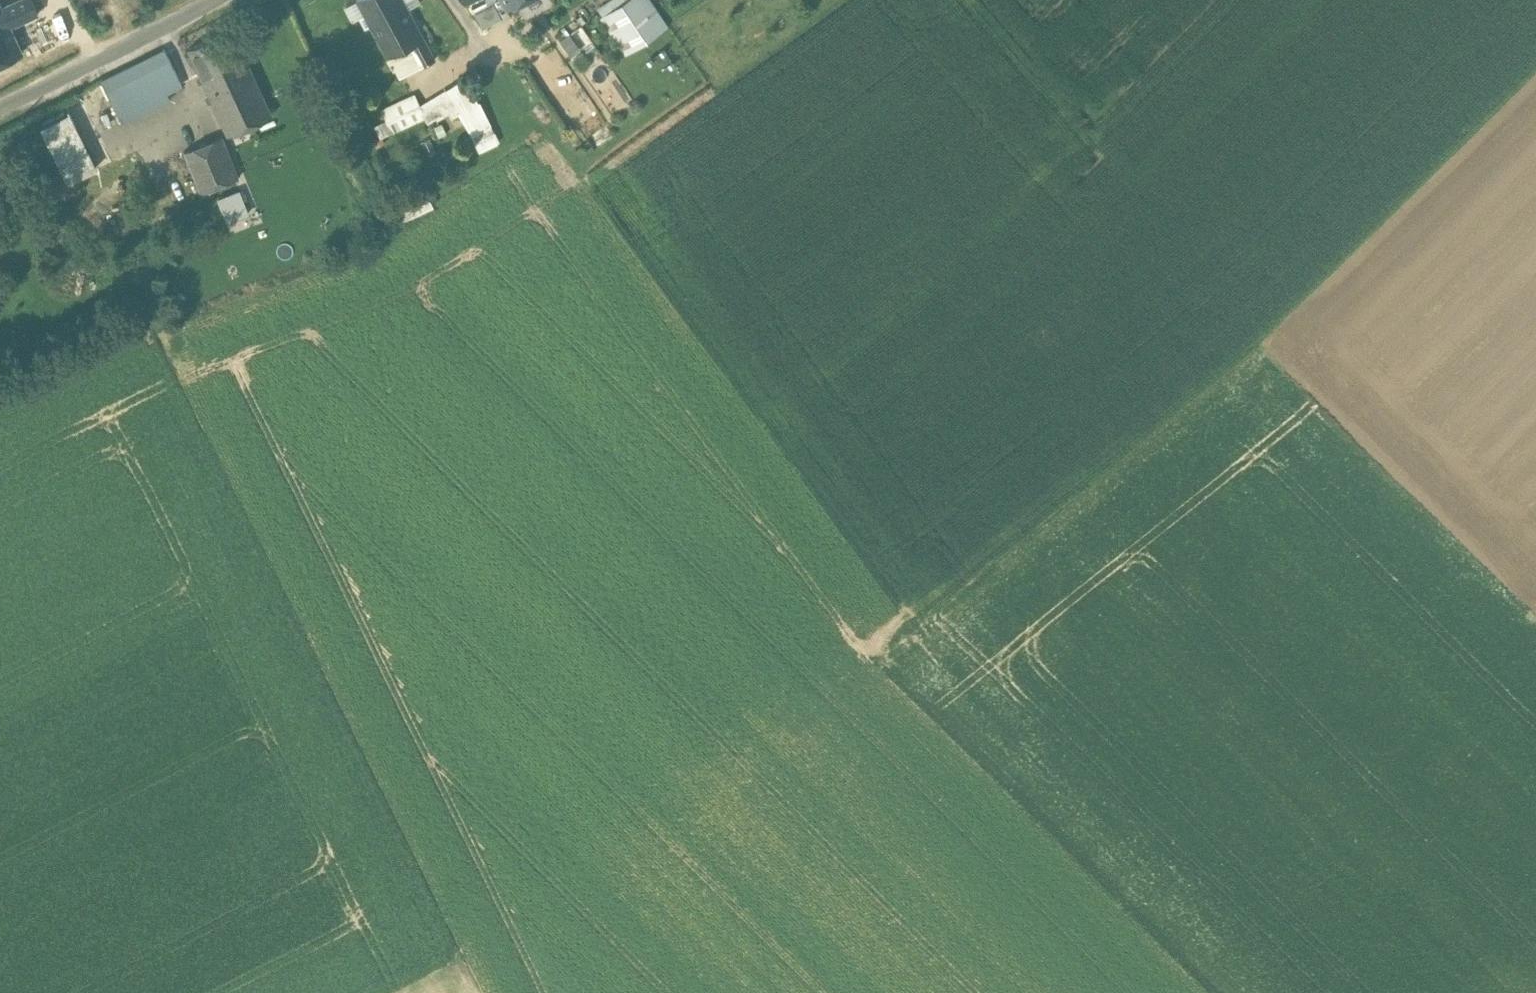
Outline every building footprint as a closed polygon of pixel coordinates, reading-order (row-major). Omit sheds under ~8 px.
[(7,22),(9,26),(38,13),(32,0),(17,0),(1,7),(0,6),(0,25),(7,22)] [(365,14),(359,17),(365,27),(370,24),(387,56),(410,44),(423,36),(404,0),(357,0),(365,14)] [(598,14),(667,115),(710,86),(651,0),(618,0),(598,14)] [(0,25),(0,61),(21,52),(9,26),(7,22),(0,25)] [(636,103),(582,24),(559,39),(614,118),(636,103)] [(232,28),(189,48),(208,91),(252,71),(232,28)] [(609,124),(553,43),(531,58),(586,139),(589,137),(609,124)] [(421,65),(410,44),(387,56),(398,77),(421,65)] [(164,49),(101,80),(122,122),(159,104),(156,97),(182,84),(164,49)] [(252,71),(208,91),(228,134),(272,114),(252,71)] [(408,80),(378,95),(385,109),(390,106),(415,94),(408,80)] [(415,94),(390,106),(400,126),(425,115),(415,94)] [(96,166),(68,109),(38,124),(66,181),(96,166)] [(609,124),(589,137),(595,146),(615,133),(609,124)] [(222,134),(183,148),(199,191),(238,177),(222,134)] [(218,197),(226,219),(248,212),(241,189),(218,197)]
